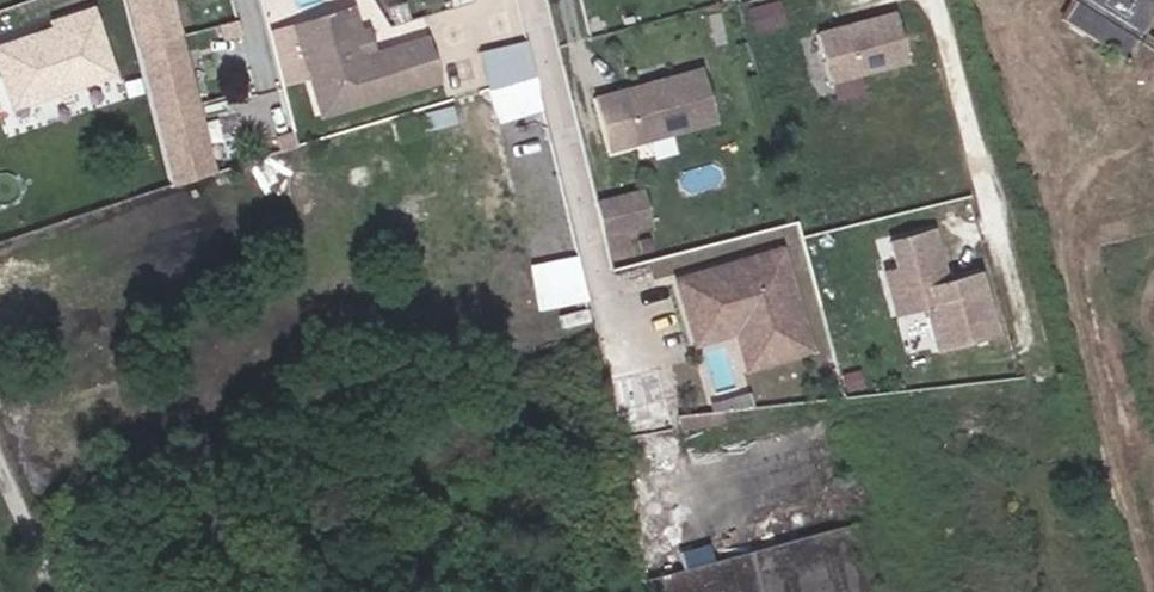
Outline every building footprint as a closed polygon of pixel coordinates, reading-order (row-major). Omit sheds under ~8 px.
[(171,186),(209,176),(162,0),(122,0),(171,186)] [(1153,5),(1153,0),(1078,0),(1067,18),(1124,54),(1137,33),(1128,27),(1135,15),(1144,21),(1153,5)] [(745,11),(751,33),(784,24),(778,2),(745,11)] [(0,38),(0,95),(4,107),(111,70),(89,7),(0,38)] [(349,8),(292,24),(316,113),(433,80),(422,41),(362,57),(349,8)] [(894,12),(815,34),(828,81),(856,73),(907,59),(894,12)] [(356,36),(360,50),(366,48),(362,34),(356,36)] [(525,43),(476,57),(486,90),(533,76),(525,43)] [(715,115),(702,69),(593,99),(605,145),(715,115)] [(828,81),(833,98),(861,91),(856,73),(828,81)] [(112,112),(106,92),(94,96),(99,116),(112,112)] [(286,135),(270,140),(274,152),(290,147),(286,135)] [(638,184),(593,197),(601,229),(647,216),(638,184)] [(887,240),(894,265),(881,268),(893,310),(921,302),(933,344),(991,328),(975,270),(956,275),(957,279),(947,282),(946,278),(932,227),(887,240)] [(530,261),(540,309),(589,298),(579,250),(530,261)] [(781,258),(779,252),(720,270),(722,275),(732,272),(733,276),(744,273),(743,269),(781,258)] [(720,270),(677,282),(692,335),(734,323),(737,317),(740,316),(754,320),(766,362),(807,350),(781,258),(743,269),(744,273),(733,276),(732,272),(722,275),(720,270)] [(734,323),(692,335),(695,343),(735,331),(746,368),(766,362),(754,320),(740,316),(737,317),(734,323)] [(640,382),(609,389),(619,433),(651,427),(645,402),(640,382)] [(645,402),(651,427),(670,422),(664,398),(645,402)]
